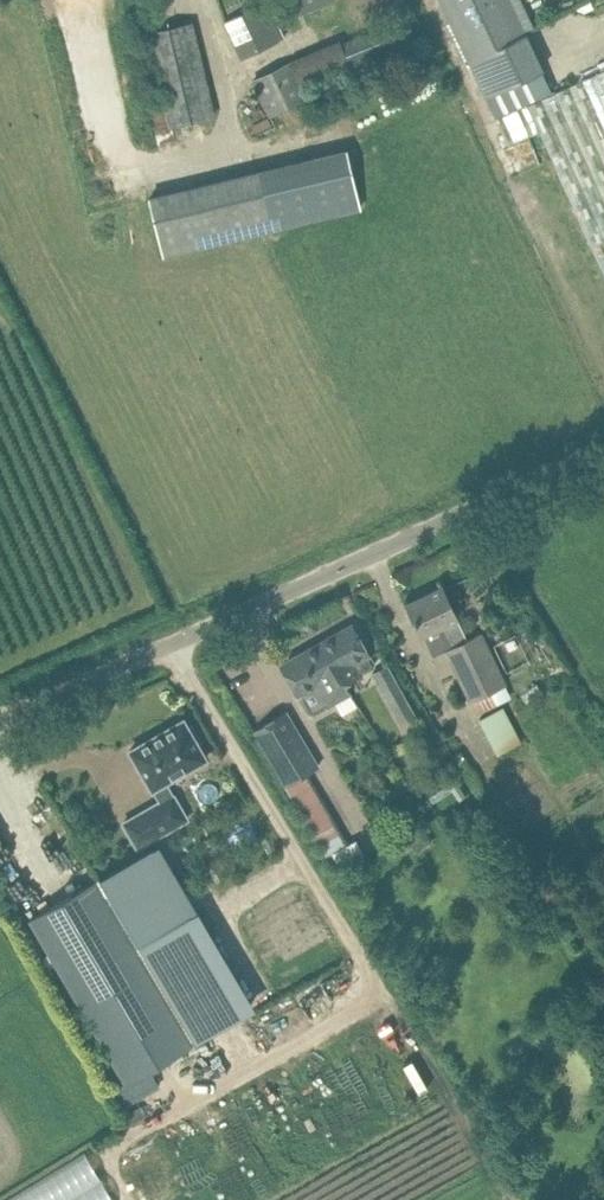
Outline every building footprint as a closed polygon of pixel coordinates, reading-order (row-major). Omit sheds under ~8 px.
[(260,5),(265,16),(268,23),(281,18),(273,0),(260,5)] [(320,3),(319,0),(274,0),(273,0),(281,18),(320,3)] [(534,129),(523,105),(525,105),(515,82),(542,68),(510,0),(441,0),(508,142),(534,129)] [(268,23),(265,16),(229,33),(241,57),(283,37),(276,23),(270,26),(268,23)] [(211,113),(190,21),(147,31),(168,123),(211,113)] [(351,65),(401,45),(392,21),(341,42),(351,65)] [(302,86),(350,66),(339,38),(291,59),(302,86)] [(306,97),(288,61),(250,79),(268,115),(306,97)] [(534,129),(603,283),(603,68),(525,105),(523,105),(534,129)] [(357,206),(343,151),(321,156),(334,212),(357,206)] [(468,641),(452,607),(442,586),(407,603),(422,634),(441,625),(451,646),(446,648),(477,712),(498,703),(492,690),(505,684),(481,634),(468,641)] [(352,623),(322,639),(345,679),(363,669),(357,659),(369,653),(352,623)] [(352,692),(345,679),(322,639),(280,663),(297,694),(298,693),(308,711),(315,713),(329,704),(326,699),(333,695),(336,701),(352,692)] [(387,664),(370,672),(388,705),(396,700),(407,718),(415,714),(387,664)] [(482,716),(501,751),(524,739),(506,704),(482,716)] [(320,764),(287,709),(254,729),(286,784),(308,771),(320,764)] [(153,789),(153,788),(160,800),(123,822),(138,846),(187,818),(166,781),(206,758),(197,742),(200,740),(191,723),(187,726),(183,719),(130,749),(153,789)] [(356,839),(350,843),(327,856),(336,871),(365,855),(356,839)] [(159,847),(102,880),(141,944),(197,913),(159,847)] [(29,918),(126,1082),(191,1044),(94,879),(29,918)]
